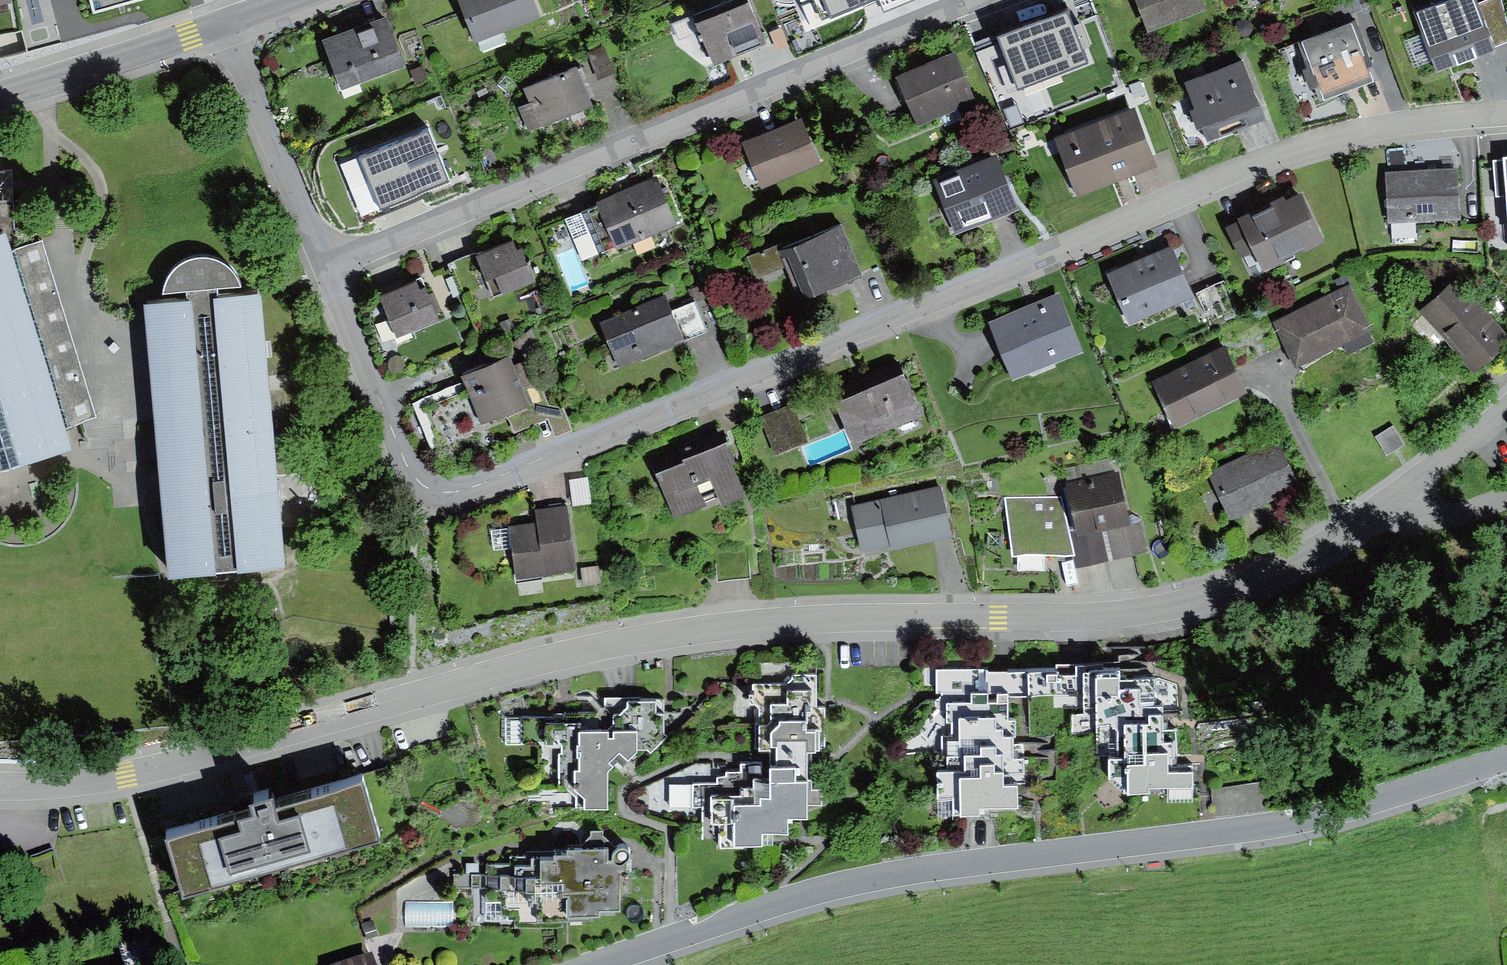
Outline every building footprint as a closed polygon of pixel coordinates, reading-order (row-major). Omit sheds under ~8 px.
[(479,43),(545,18),(538,0),(462,0),(479,43)] [(694,15),(713,63),(767,42),(751,0),(732,0),(694,15)] [(824,21),(873,0),(815,0),(824,21)] [(1148,27),(1206,5),(1204,0),(1138,0),(1148,27)] [(1414,3),(1437,67),(1506,41),(1506,18),(1501,0),(1487,0),(1477,3),(1476,0),(1423,0),(1414,3)] [(1070,10),(992,41),(1016,101),(1095,69),(1088,54),(1095,51),(1083,21),(1075,24),(1070,10)] [(1351,15),(1302,35),(1327,95),(1376,74),(1351,15)] [(389,21),(328,45),(347,92),(408,68),(389,21)] [(1244,21),(1238,22),(1233,28),(1237,34),(1243,39),(1251,35),(1253,29),(1250,24),(1244,21)] [(781,26),(770,29),(776,49),(787,45),(781,26)] [(603,43),(588,49),(599,76),(615,69),(603,43)] [(962,52),(903,74),(921,121),(980,99),(962,52)] [(1243,56),(1186,78),(1209,137),(1265,116),(1243,56)] [(579,59),(524,81),(531,98),(520,102),(529,125),(594,100),(579,59)] [(423,67),(411,72),(416,84),(428,80),(423,67)] [(1136,108),(1061,137),(1081,189),(1156,161),(1136,108)] [(803,122),(746,143),(761,184),(818,163),(803,122)] [(429,132),(361,160),(381,209),(449,181),(429,132)] [(997,152),(937,176),(959,229),(1018,205),(997,152)] [(1385,170),(1389,220),(1460,215),(1456,164),(1385,170)] [(77,448),(70,424),(98,415),(43,237),(15,246),(10,222),(12,169),(0,169),(0,472),(77,448)] [(655,174),(585,203),(604,251),(675,223),(655,174)] [(1240,218),(1230,223),(1242,250),(1257,243),(1266,261),(1324,234),(1303,188),(1285,198),(1280,191),(1237,211),(1240,218)] [(842,217),(747,252),(755,273),(786,262),(799,295),(862,272),(842,217)] [(513,235),(476,249),(493,293),(536,277),(522,241),(516,243),(513,235)] [(1172,241),(1107,270),(1128,319),(1194,290),(1172,241)] [(164,288),(144,291),(170,567),(287,557),(271,388),(262,284),(247,285),(235,265),(220,252),(201,249),(183,254),(168,267),(164,288)] [(424,278),(384,294),(401,333),(440,317),(424,278)] [(1351,279),(1273,317),(1296,364),(1342,341),(1347,352),(1373,340),(1367,327),(1373,324),(1351,279)] [(1458,279),(1424,313),(1481,371),(1506,346),(1506,329),(1458,279)] [(366,289),(377,315),(390,309),(379,283),(366,289)] [(1060,290),(989,317),(1012,376),(1082,349),(1060,290)] [(666,294),(600,322),(619,367),(685,341),(681,333),(705,323),(695,299),(672,308),(666,294)] [(1227,346),(1161,379),(1184,425),(1250,392),(1227,346)] [(513,356),(466,372),(483,419),(530,402),(513,356)] [(904,366),(835,393),(854,437),(923,412),(904,366)] [(793,402),(762,415),(777,453),(809,440),(793,402)] [(1390,423),(1375,432),(1387,451),(1402,442),(1390,423)] [(684,454),(656,466),(674,509),(720,489),(724,499),(745,490),(730,452),(733,451),(725,433),(681,451),(684,454)] [(1279,437),(1208,470),(1230,515),(1300,482),(1279,437)] [(1116,471),(1068,482),(1079,529),(1070,531),(1077,564),(1147,548),(1141,521),(1129,524),(1116,471)] [(591,501),(588,474),(568,476),(571,503),(591,501)] [(939,486),(854,508),(866,556),(951,534),(939,486)] [(843,497),(826,501),(830,517),(847,513),(843,497)] [(1061,498),(1004,497),(1012,553),(1074,553),(1061,498)] [(538,520),(510,523),(516,573),(577,565),(568,501),(536,505),(538,520)] [(599,563),(581,565),(583,582),(601,581),(599,563)] [(1028,664),(1029,695),(1082,695),(1082,710),(1067,710),(1067,735),(1100,735),(1100,722),(1108,722),(1108,776),(1124,792),(1153,791),(1152,786),(1197,785),(1197,765),(1171,765),(1171,745),(1165,745),(1164,705),(1159,705),(1158,671),(1121,672),(1121,663),(1086,663),(1086,657),(1075,657),(1076,670),(1059,670),(1059,664),(1028,664)] [(948,748),(963,748),(963,766),(936,766),(936,795),(954,795),(954,815),(980,815),(980,804),(1017,804),(1017,782),(1004,782),(1004,745),(1014,745),(1014,716),(1007,716),(1007,688),(985,688),(985,667),(939,667),(939,687),(974,686),(974,697),(948,697),(948,711),(958,711),(958,735),(948,735),(948,748)] [(722,781),(689,781),(689,805),(703,805),(703,842),(773,842),(773,829),(788,829),(788,811),(810,811),(810,804),(825,804),(825,783),(813,783),(813,747),(817,747),(818,722),(807,722),(807,706),(813,706),(813,698),(817,698),(817,671),(793,670),(786,681),(757,681),(757,745),(771,745),(771,775),(758,775),(758,771),(729,771),(729,777),(722,777),(722,781)] [(583,712),(503,712),(503,744),(558,744),(558,786),(576,787),(584,795),(584,807),(608,807),(608,767),(614,762),(609,756),(620,746),(628,756),(639,747),(639,736),(663,736),(663,709),(658,709),(658,693),(604,693),(604,702),(613,713),(613,729),(609,729),(609,721),(583,721),(583,712)] [(254,796),(165,822),(185,888),(382,829),(363,767),(277,792),(272,777),(250,783),(254,796)] [(534,862),(486,862),(486,872),(454,872),(454,886),(486,886),(486,899),(505,899),(505,910),(517,910),(517,920),(569,920),(569,910),(597,910),(601,904),(620,904),(620,891),(633,891),(633,857),(630,857),(632,851),(630,843),(625,840),(617,841),(614,845),(614,854),(609,854),(609,841),(567,841),(567,847),(555,847),(555,851),(543,851),(543,853),(534,853),(534,862)] [(359,922),(366,940),(379,935),(372,917),(359,922)] [(341,964),(378,964),(375,955),(341,964)]
